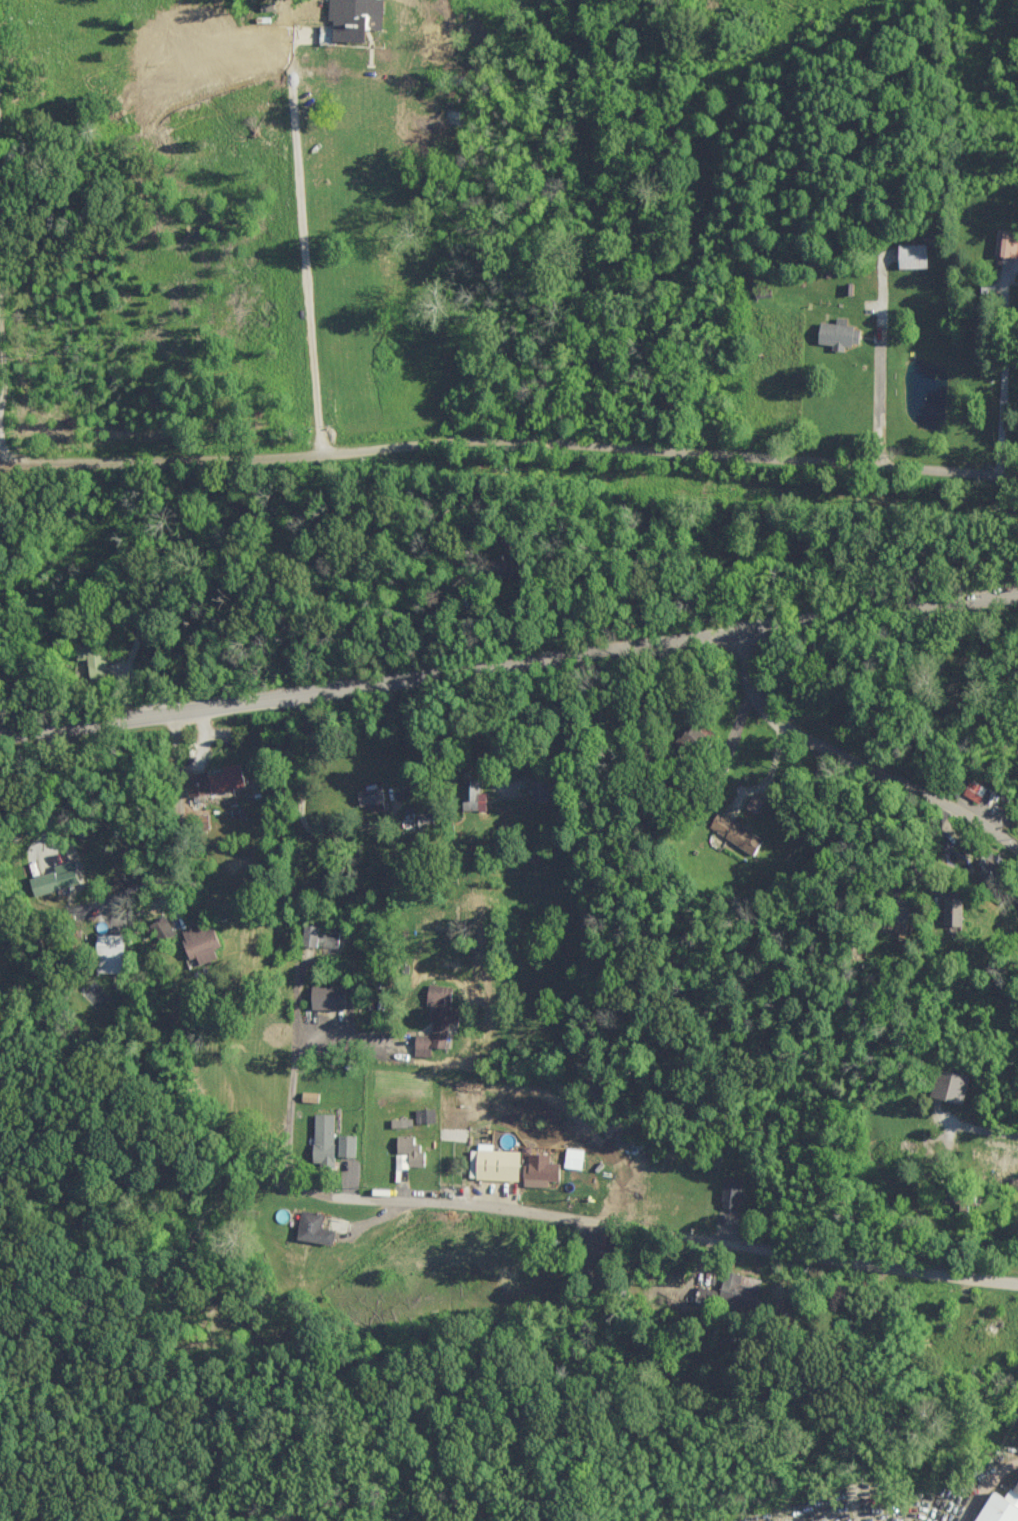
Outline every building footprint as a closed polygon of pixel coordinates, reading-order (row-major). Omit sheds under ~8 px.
[(325,19),(329,19),(328,40),(359,41),(360,29),(379,29),(380,0),(325,0),(325,19)] [(993,231),(991,255),(1017,258),(1017,234),(993,231)] [(896,269),(924,268),(924,244),(895,245),(896,269)] [(814,344),(829,344),(829,350),(841,351),(841,344),(855,345),(856,327),(843,326),(844,318),(832,317),(832,323),(815,322),(814,344)] [(77,659),(85,659),(86,674),(104,673),(103,644),(76,645),(77,659)] [(187,797),(241,787),(237,763),(218,767),(219,773),(205,775),(204,771),(183,775),(187,797)] [(985,786),(970,779),(961,795),(976,803),(985,786)] [(476,780),(463,781),(463,793),(459,793),(459,810),(483,810),(482,792),(477,792),(476,780)] [(742,807),(753,813),(760,801),(749,795),(742,807)] [(412,810),(413,826),(429,825),(429,810),(412,810)] [(749,855),(759,838),(715,811),(705,828),(749,855)] [(985,886),(1004,863),(989,851),(971,875),(985,886)] [(26,878),(31,895),(74,884),(68,861),(50,865),(52,871),(26,878)] [(959,899),(941,899),(941,926),(959,926),(959,899)] [(156,943),(173,934),(162,915),(146,924),(156,943)] [(214,958),(210,950),(217,946),(208,926),(202,929),(198,921),(175,931),(188,961),(191,960),(194,967),(214,958)] [(300,945),(335,949),(337,929),(303,925),(300,945)] [(120,972),(119,935),(93,935),(93,973),(120,972)] [(450,987),(424,984),(421,1004),(427,1005),(425,1020),(430,1021),(428,1035),(412,1033),(409,1055),(426,1057),(428,1047),(441,1049),(444,1023),(454,1025),(456,1011),(446,1010),(450,987)] [(307,1009),(340,1009),(340,986),(308,985),(307,1009)] [(929,1097),(961,1105),(968,1076),(936,1068),(929,1097)] [(298,1102),(314,1103),(314,1093),(299,1093),(298,1102)] [(413,1109),(414,1124),(432,1123),(431,1109),(413,1109)] [(332,1114),(311,1114),(310,1167),(331,1168),(332,1114)] [(409,1119),(387,1119),(387,1128),(409,1127),(409,1119)] [(352,1157),(353,1135),(335,1135),(335,1157),(352,1157)] [(392,1167),(419,1168),(420,1144),(410,1144),(411,1136),(393,1135),(392,1167)] [(489,1151),(489,1144),(474,1144),(474,1150),(466,1150),(466,1179),(515,1180),(515,1151),(489,1151)] [(545,1163),(545,1155),(525,1154),(525,1165),(520,1165),(519,1186),(544,1187),(544,1181),(554,1181),(555,1163),(545,1163)] [(580,1169),(593,1169),(593,1155),(581,1155),(580,1169)] [(578,1169),(579,1158),(561,1157),(560,1168),(578,1169)] [(740,1179),(721,1177),(717,1207),(736,1209),(740,1179)] [(330,1244),(331,1230),(318,1228),(320,1213),(297,1211),(294,1240),(330,1244)] [(716,1301),(754,1308),(759,1278),(722,1271),(716,1301)] [(693,1302),(714,1303),(715,1289),(694,1288),(693,1302)] [(1014,1471),(1001,1497),(985,1490),(969,1520),(1017,1520),(1017,1473),(1014,1471)]
